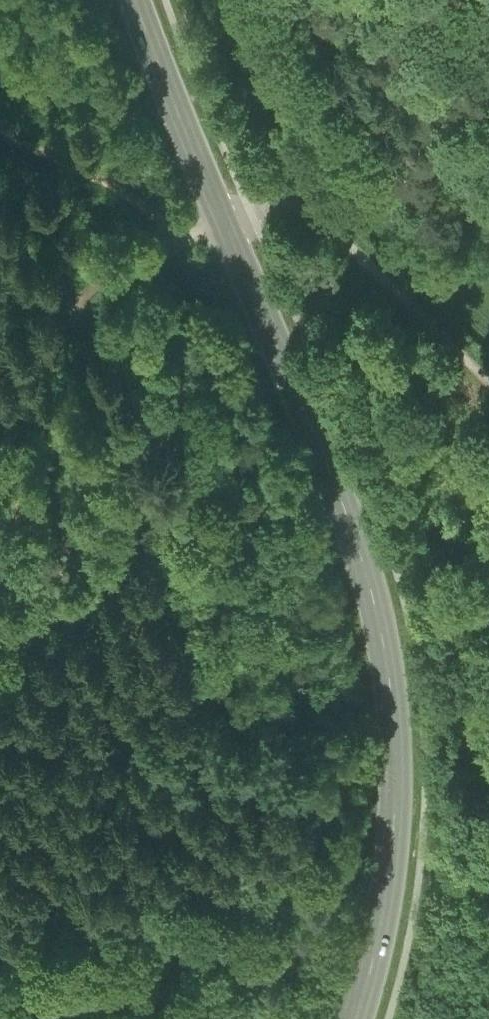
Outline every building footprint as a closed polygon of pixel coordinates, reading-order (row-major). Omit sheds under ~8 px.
[(478,44),(488,50),(488,21),(478,44)]
